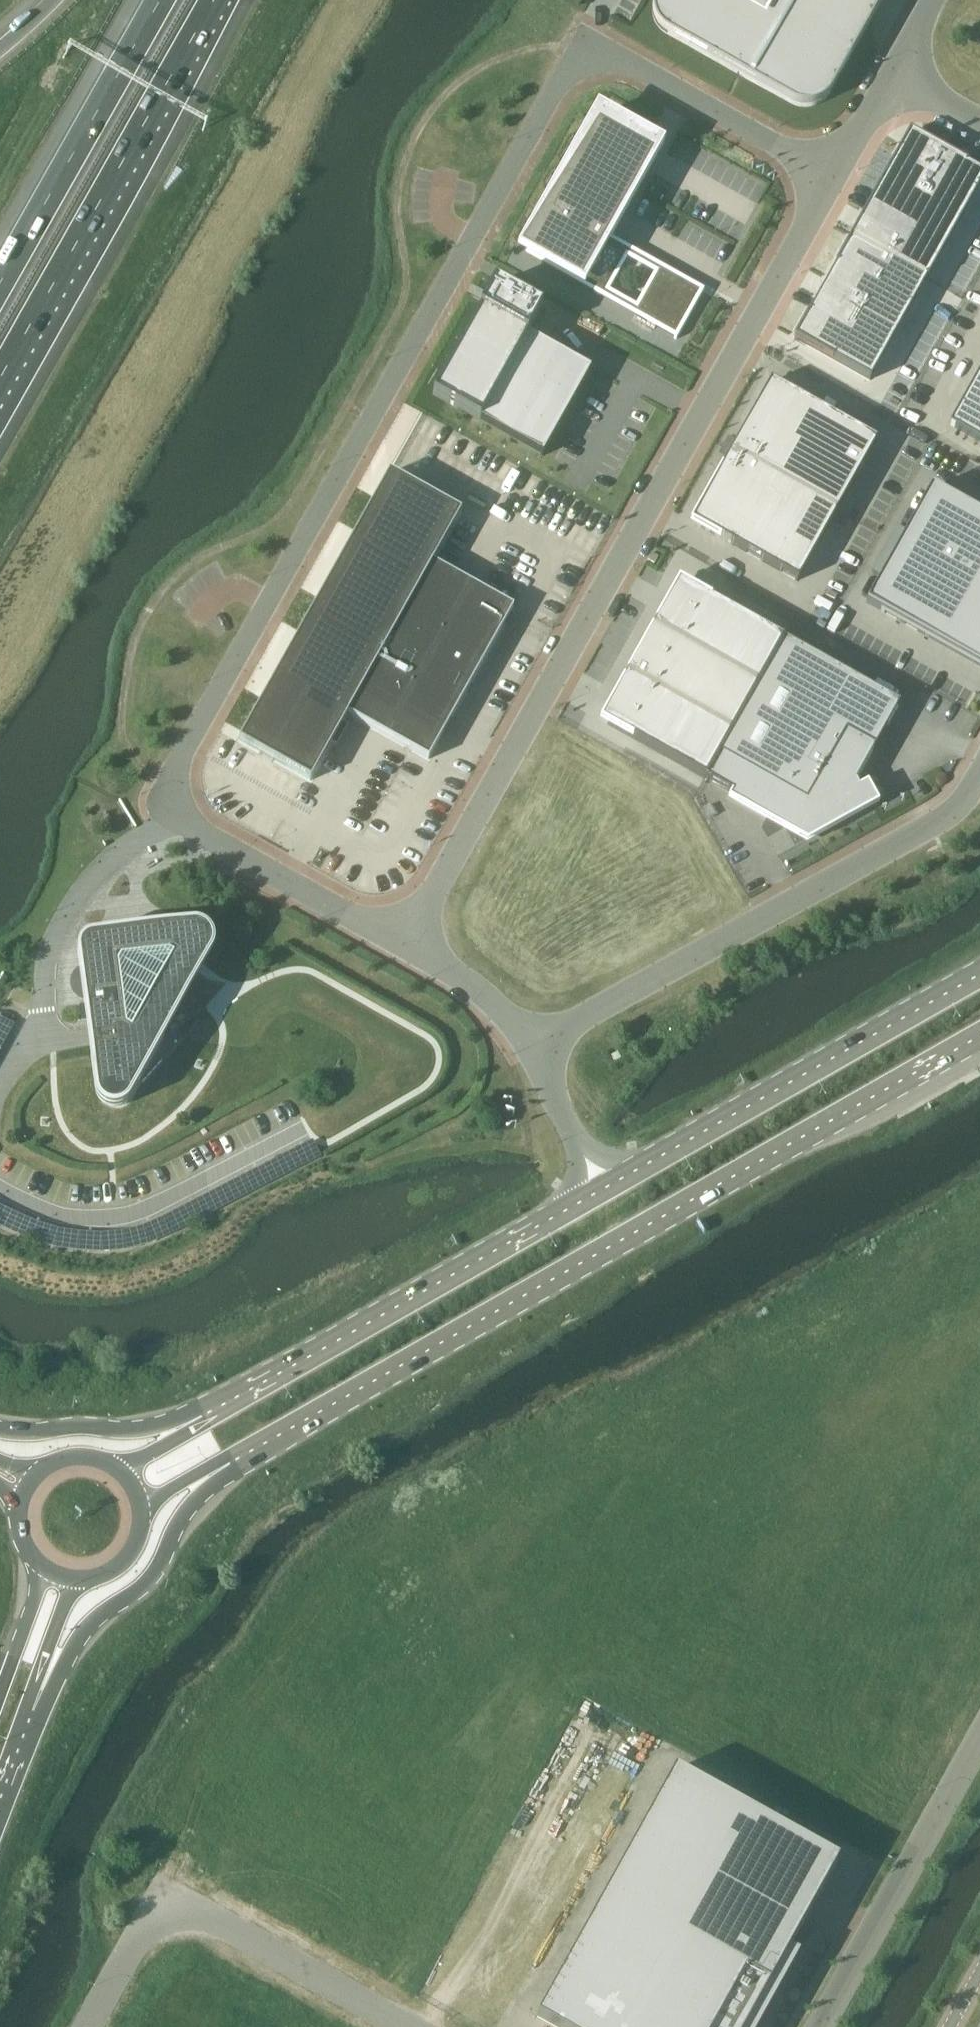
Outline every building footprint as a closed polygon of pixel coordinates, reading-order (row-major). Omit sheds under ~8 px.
[(652,1),(652,12),(654,20),(658,27),(664,34),(791,104),(799,107),(808,107),(816,104),(824,100),(830,93),(882,0),(652,0),(652,1)] [(608,240),(664,142),(597,104),(515,247),(581,284),(584,279),(604,291),(627,251),(608,240)] [(798,338),(877,382),(979,202),(979,175),(910,140),(798,338)] [(661,275),(639,314),(675,333),(696,295),(661,275)] [(542,311),(495,285),(433,395),(542,456),(591,371),(528,336),(542,311)] [(546,315),(534,336),(544,341),(556,321),(546,315)] [(950,425),(979,442),(979,372),(950,425)] [(768,382),(690,522),(796,581),(874,442),(768,382)] [(460,513),(390,473),(239,741),(310,781),(348,714),(429,759),(514,608),(433,563),(460,513)] [(931,488),(867,603),(979,666),(979,515),(931,488)] [(676,581),(599,720),(704,778),(783,639),(676,581)] [(783,639),(704,778),(731,793),(728,798),(803,841),(876,800),(868,786),(859,791),(855,784),(900,704),(783,639)] [(196,925),(141,932),(143,940),(90,947),(86,949),(84,953),(84,959),(96,1043),(104,1098),(109,1105),(115,1107),(124,1106),(130,1100),(164,1039),(149,1025),(197,971),(193,968),(208,947),(210,938),(208,933),(202,927),(196,925)] [(537,2017),(555,2026),(745,2026),(770,1983),(789,1949),(838,1861),(674,1770),(537,2017)]
